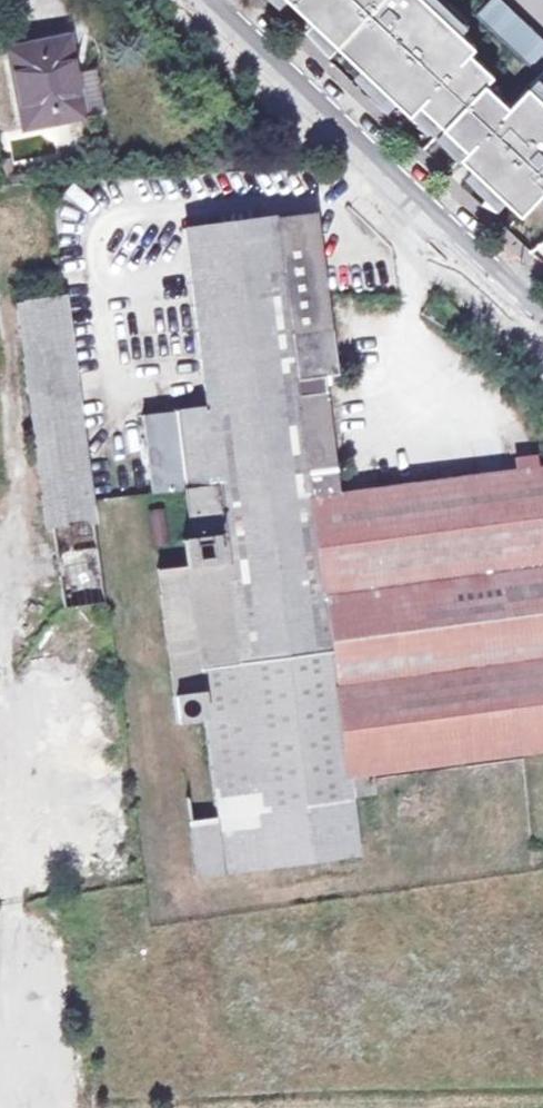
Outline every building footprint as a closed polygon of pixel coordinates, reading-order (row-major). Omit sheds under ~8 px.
[(408,110),(418,100),(442,123),(483,78),(491,70),(467,48),(472,42),(427,0),(290,0),(408,110)] [(472,10),(535,69),(542,61),(542,38),(502,0),(481,0),(472,10)] [(65,81),(73,79),(66,43),(59,44),(65,81)] [(81,120),(73,79),(65,81),(59,44),(10,54),(24,131),(81,120)] [(483,78),(442,123),(466,146),(459,153),(470,163),(519,210),(542,185),(542,68),(541,66),(507,101),(483,78)] [(340,498),(324,381),(337,379),(325,286),(316,218),(186,235),(208,408),(143,417),(153,495),(186,490),(192,540),(183,541),(187,567),(160,570),(180,725),(206,722),(216,795),(189,799),(199,875),(356,854),(349,800),(377,796),(375,777),(542,755),(542,472),(340,498)] [(19,307),(48,531),(55,530),(66,612),(110,606),(96,497),(70,301),(19,307)]
